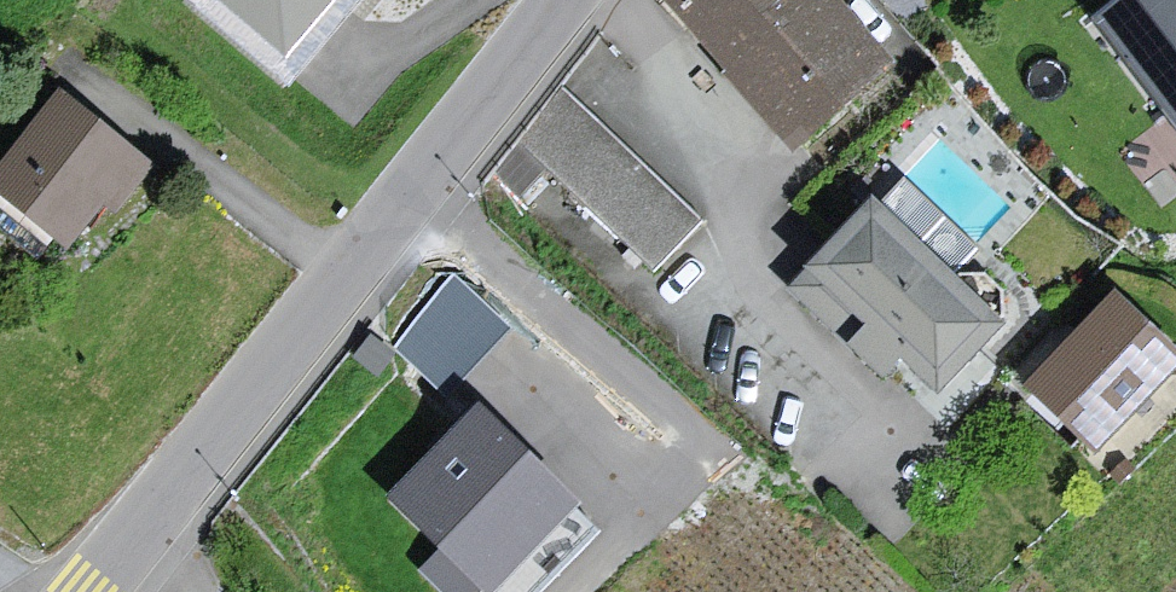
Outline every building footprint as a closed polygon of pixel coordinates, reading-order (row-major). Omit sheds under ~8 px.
[(281,75),(346,0),(194,0),(281,75)] [(730,64),(797,139),(888,59),(856,23),(836,0),(673,0),(730,64)] [(1101,17),(1175,117),(1175,0),(1124,0),(1101,17)] [(698,220),(564,93),(520,139),(653,266),(698,220)] [(66,101),(0,184),(0,192),(70,247),(108,199),(115,205),(147,165),(66,101)] [(1000,322),(875,203),(795,287),(884,372),(902,353),(938,387),(1000,322)] [(450,258),(386,323),(441,377),(505,312),(450,258)] [(1118,296),(1034,383),(1095,442),(1175,358),(1175,352),(1118,296)] [(572,502),(479,411),(397,494),(491,585),(572,502)]
